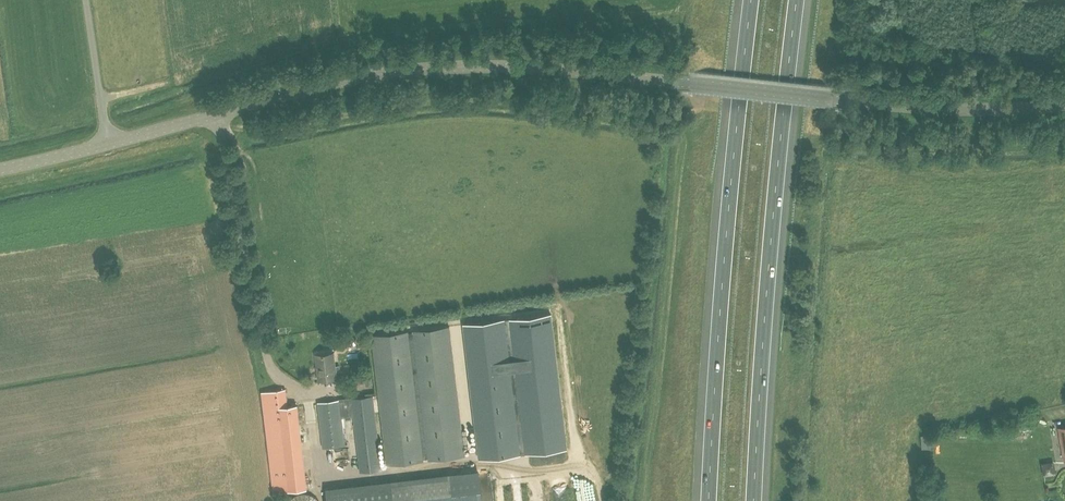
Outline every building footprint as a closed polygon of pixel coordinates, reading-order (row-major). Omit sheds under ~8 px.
[(568,448),(552,314),(464,324),(479,458),(568,448)] [(388,464),(465,455),(450,326),(373,335),(388,464)] [(315,354),(318,381),(338,379),(334,351),(315,354)] [(285,388),(262,391),(274,492),(307,488),(298,404),(288,405),(285,388)] [(373,395),(351,398),(351,399),(353,416),(360,472),(382,469),(373,395)] [(339,400),(341,417),(353,416),(351,399),(339,400)] [(339,400),(318,403),(323,447),(344,444),(341,417),(339,400)] [(921,435),(922,448),(937,447),(936,434),(921,435)] [(1053,461),(1042,464),(1044,475),(1055,473),(1053,461)] [(326,489),(327,500),(483,500),(479,470),(326,489)]
